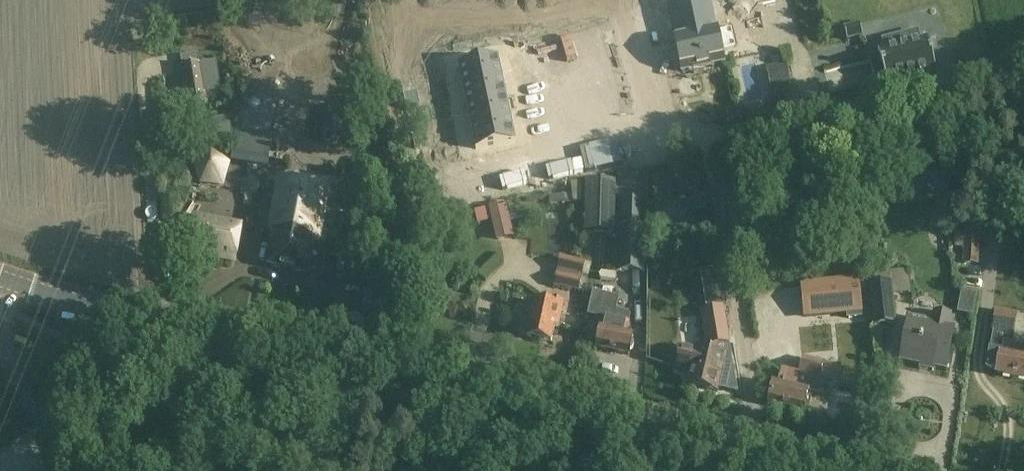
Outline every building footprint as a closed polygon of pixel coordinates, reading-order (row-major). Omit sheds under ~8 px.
[(668,4),(682,72),(725,63),(721,46),(730,44),(726,26),(717,28),(717,27),(713,7),(711,0),(686,0),(668,4)] [(859,24),(845,28),(848,41),(863,37),(859,24)] [(883,40),(886,49),(878,51),(879,57),(869,59),(875,82),(885,80),(887,85),(937,72),(928,38),(920,40),(918,31),(883,40)] [(216,61),(200,64),(198,54),(180,57),(182,68),(189,106),(207,103),(205,94),(221,91),(216,61)] [(773,98),(770,54),(749,55),(752,99),(773,98)] [(502,80),(498,60),(459,68),(463,89),(502,80)] [(506,101),(502,80),(463,89),(467,109),(506,101)] [(386,89),(387,97),(399,96),(397,87),(386,89)] [(400,104),(399,96),(387,97),(388,105),(400,104)] [(467,109),(472,130),(511,121),(506,101),(467,109)] [(217,131),(239,128),(236,110),(218,113),(218,115),(214,116),(217,131)] [(515,142),(511,121),(472,130),(476,150),(515,142)] [(394,137),(406,136),(405,127),(393,129),(394,137)] [(242,129),(237,156),(276,163),(281,136),(242,129)] [(407,144),(406,136),(394,137),(396,145),(407,144)] [(208,151),(199,159),(203,171),(207,181),(219,183),(230,183),(234,172),(237,160),(228,152),(219,146),(208,151)] [(658,175),(653,176),(658,198),(680,193),(676,175),(675,171),(658,175)] [(617,243),(617,272),(627,273),(646,273),(648,203),(649,174),(618,174),(618,191),(618,200),(618,202),(617,243)] [(282,226),(275,261),(315,268),(321,233),(326,234),(334,185),(285,176),(277,226),(282,226)] [(581,181),(571,182),(574,201),(583,200),(581,181)] [(586,184),(585,233),(614,233),(614,200),(618,200),(618,191),(614,191),(614,184),(586,184)] [(572,194),(550,196),(551,205),(573,203),(572,194)] [(525,211),(509,214),(510,223),(527,220),(525,211)] [(201,212),(194,252),(243,261),(250,221),(201,212)] [(971,225),(968,261),(984,262),(986,225),(971,225)] [(561,258),(558,270),(582,275),(584,276),(586,263),(561,258)] [(558,270),(557,274),(581,280),(582,275),(558,270)] [(556,274),(553,286),(579,292),(581,280),(557,274),(556,274)] [(863,314),(860,279),(801,284),(804,319),(863,314)] [(870,284),(869,284),(874,328),(898,325),(894,297),(892,282),(870,284)] [(593,293),(588,316),(604,319),(601,330),(597,348),(629,356),(630,351),(633,349),(634,344),(632,341),(633,337),(627,336),(629,325),(613,321),(618,299),(593,293)] [(521,321),(518,334),(527,336),(527,337),(542,341),(549,342),(551,343),(554,327),(558,328),(563,304),(550,301),(549,306),(534,302),(530,322),(521,321)] [(937,313),(935,324),(954,328),(957,314),(957,312),(939,308),(938,313),(937,313)] [(731,342),(725,310),(708,313),(705,314),(711,346),(731,342)] [(992,367),(1004,369),(1004,371),(1023,374),(1023,343),(1019,342),(1023,316),(1003,312),(1000,330),(997,347),(995,347),(992,367)] [(954,328),(935,324),(914,320),(907,358),(952,366),(959,329),(958,329),(954,328)] [(681,347),(677,365),(691,368),(687,385),(718,393),(718,389),(737,394),(731,363),(725,361),(726,358),(727,352),(698,345),(697,351),(695,350),(681,347)] [(774,385),(769,405),(804,413),(805,409),(809,410),(811,398),(807,397),(808,392),(805,392),(808,377),(819,379),(822,364),(803,359),(799,375),(782,371),(779,386),(774,385)]
